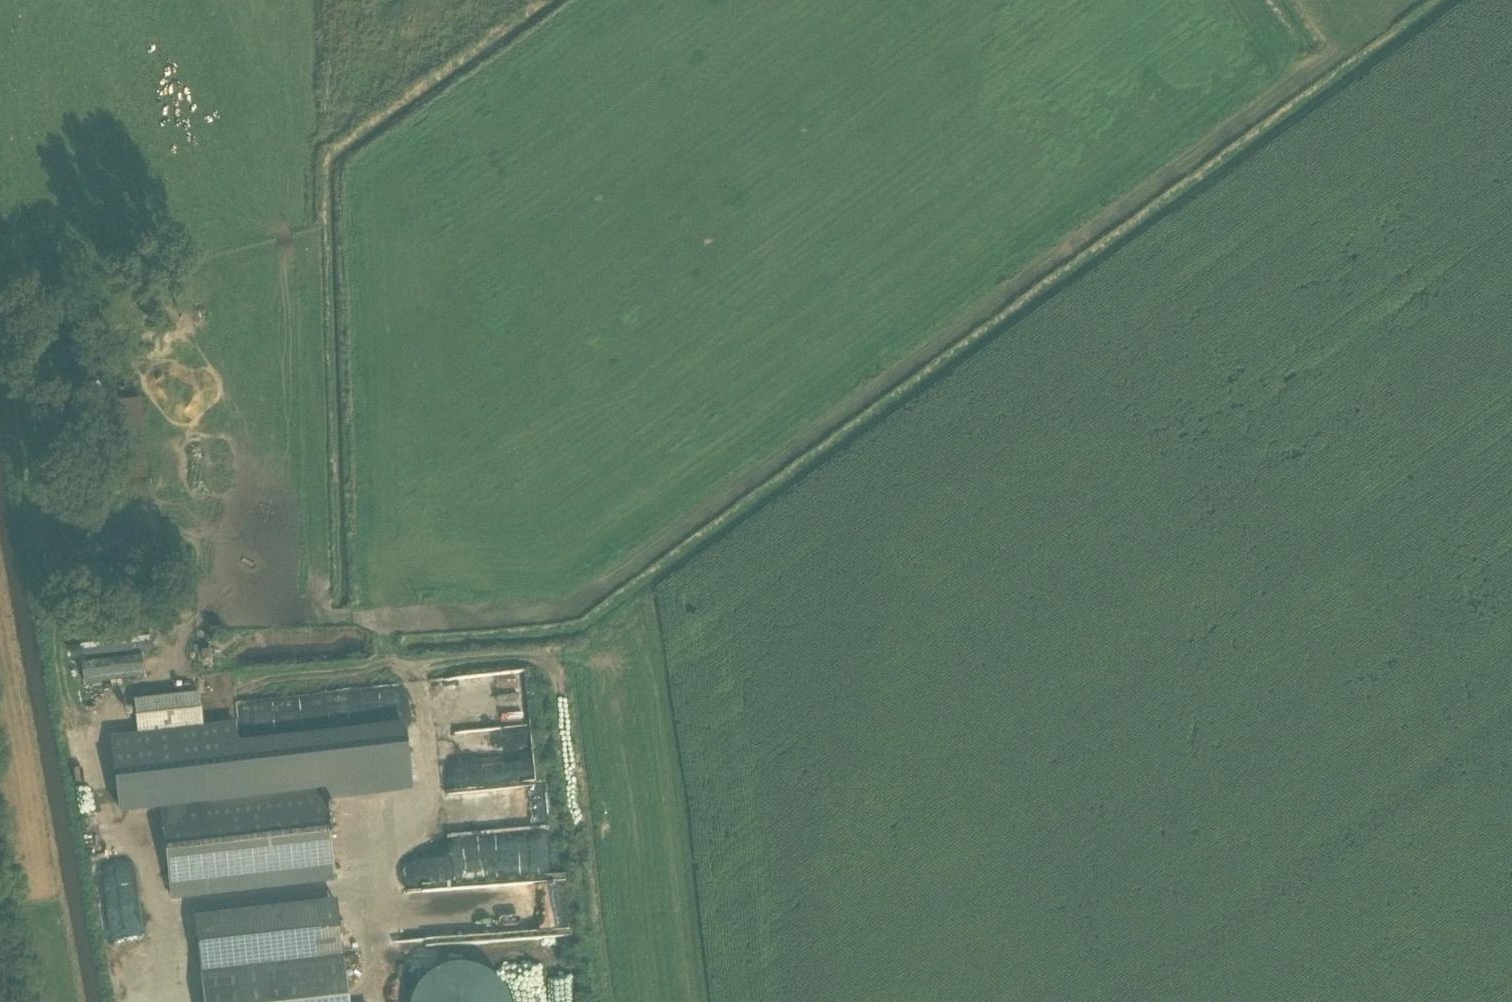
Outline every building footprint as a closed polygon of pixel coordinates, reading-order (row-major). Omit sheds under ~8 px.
[(146,649),(143,632),(79,641),(82,658),(146,649)] [(143,677),(141,658),(76,666),(79,685),(143,677)] [(161,808),(323,789),(410,779),(404,729),(237,748),(235,724),(202,728),(199,695),(134,703),(138,735),(112,738),(120,812),(161,808)] [(411,792),(410,779),(323,789),(324,802),(411,792)] [(323,789),(161,808),(172,900),(333,881),(324,802),(323,789)] [(336,904),(195,920),(202,977),(343,961),(336,904)] [(202,977),(204,1001),(347,1001),(343,961),(202,977)] [(439,971),(423,983),(412,1000),(412,1001),(508,1001),(507,996),(495,980),(478,969),(458,966),(439,971)]
